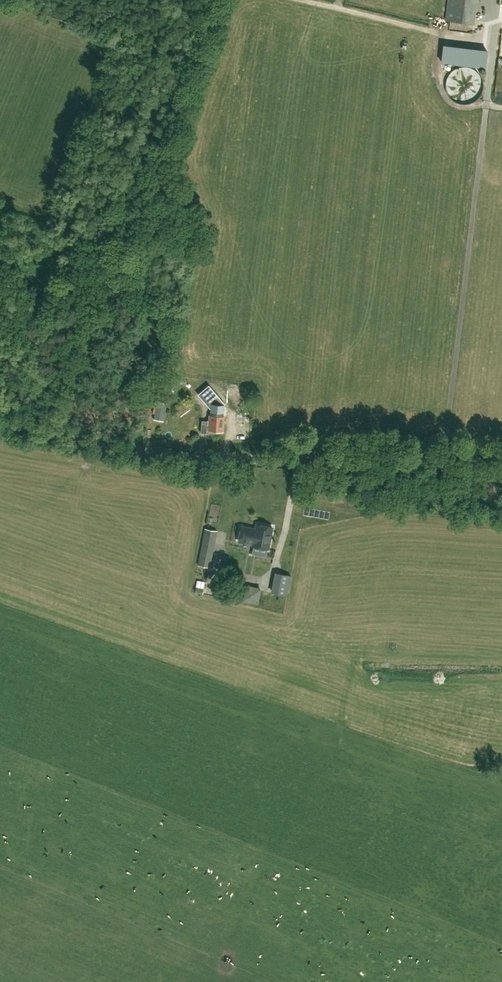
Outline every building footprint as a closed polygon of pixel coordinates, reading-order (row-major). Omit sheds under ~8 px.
[(473,24),(476,0),(448,0),(445,20),(473,24)] [(210,409),(209,430),(223,431),(224,410),(210,409)] [(252,546),(267,549),(272,527),(257,524),(256,530),(241,527),(238,541),(253,544),(252,546)] [(205,528),(198,565),(209,567),(216,531),(205,528)] [(291,575),(277,573),(273,593),(287,596),(291,575)] [(260,589),(247,586),(244,600),(257,603),(260,589)]
